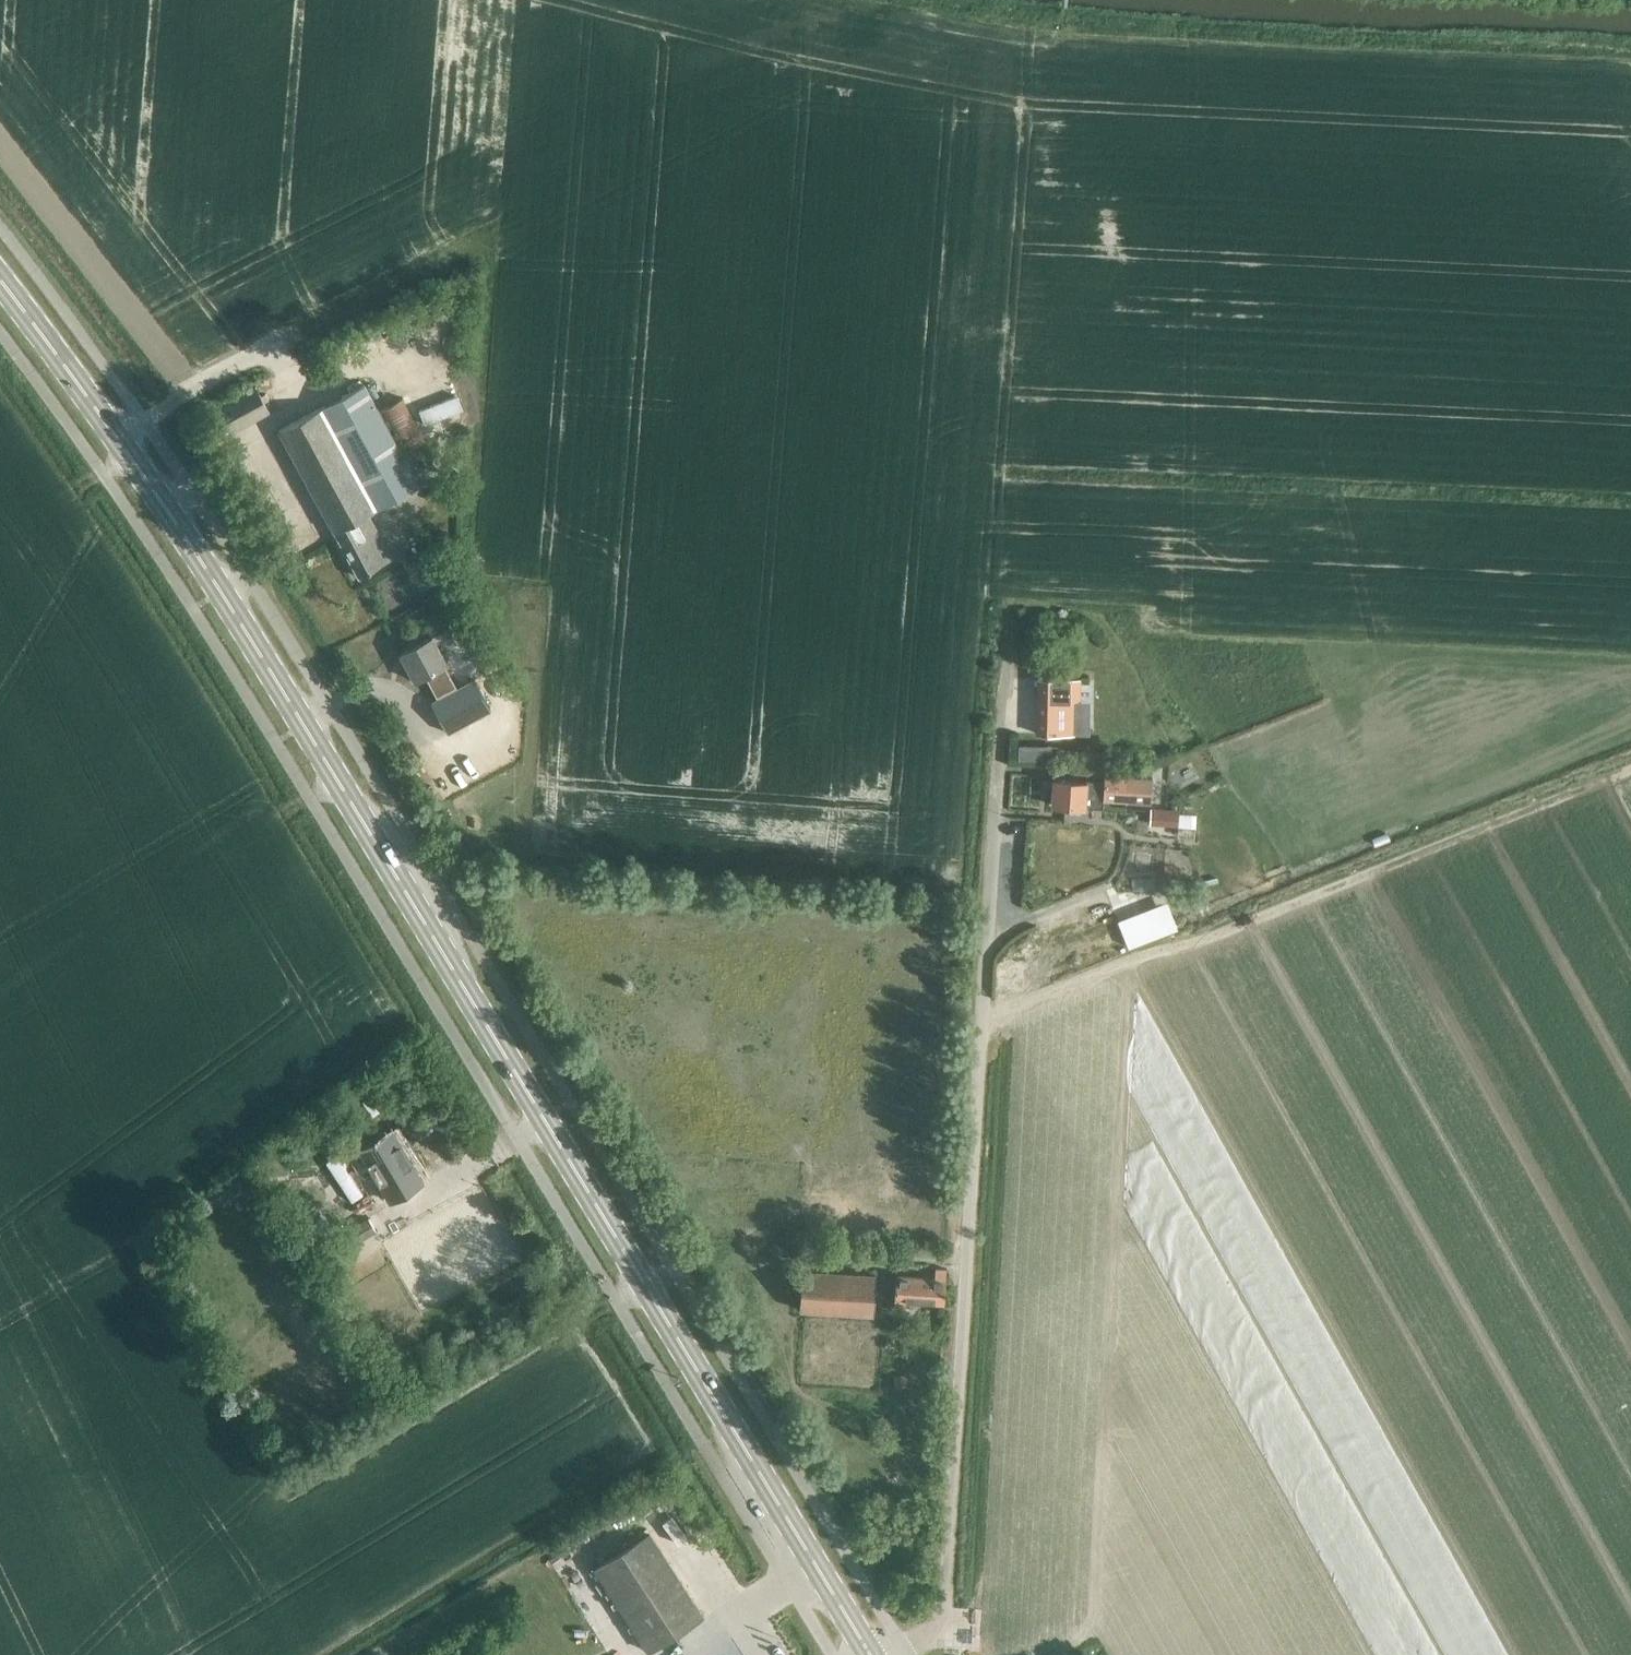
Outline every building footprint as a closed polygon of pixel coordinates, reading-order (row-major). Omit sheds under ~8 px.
[(366,516),(417,488),(399,454),(423,441),(401,399),(376,413),(361,385),(276,431),(355,577),(389,559),(366,516)] [(430,388),(407,400),(426,435),(449,422),(430,388)] [(227,434),(266,414),(253,389),(214,409),(227,434)] [(433,639),(446,632),(441,622),(427,629),(430,635),(399,651),(413,680),(445,663),(433,639)] [(511,692),(498,667),(467,684),(480,708),(511,692)] [(1081,677),(1038,677),(1037,731),(1071,732),(1072,698),(1081,698),(1081,677)] [(1038,746),(1038,759),(1060,759),(1060,746),(1038,746)] [(1055,778),(1053,804),(1088,806),(1089,792),(1104,793),(1104,798),(1127,799),(1151,801),(1153,777),(1106,774),(1105,782),(1055,778)] [(1151,807),(1150,822),(1178,824),(1179,809),(1151,807)] [(1130,833),(1129,849),(1176,852),(1177,835),(1130,833)] [(390,1200),(422,1180),(393,1131),(360,1151),(390,1200)] [(338,1252),(375,1230),(368,1219),(331,1241),(338,1252)] [(895,1298),(944,1301),(945,1269),(935,1268),(935,1278),(896,1275),(895,1298)] [(872,1314),(874,1274),(803,1270),(801,1310),(872,1314)] [(650,1651),(704,1616),(650,1532),(595,1568),(650,1651)]
